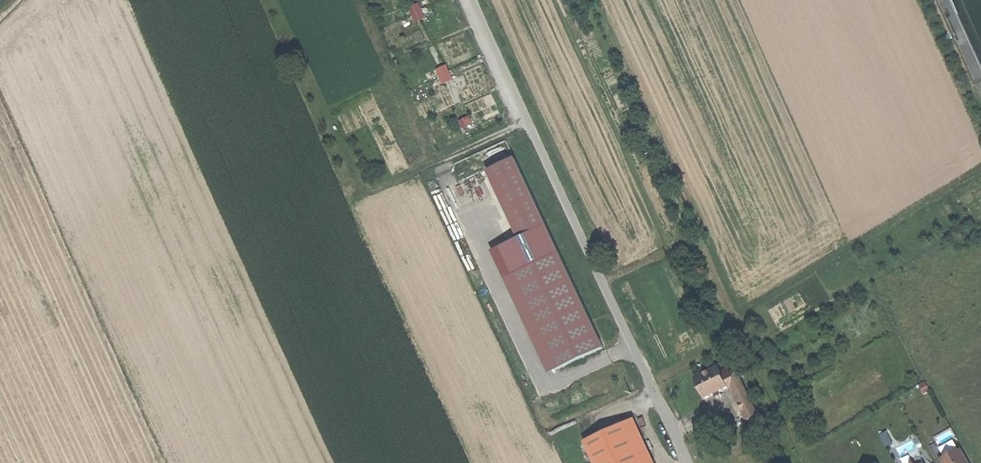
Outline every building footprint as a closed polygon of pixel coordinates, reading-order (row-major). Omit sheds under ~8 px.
[(411,6),(417,22),(427,18),(421,2),(411,6)] [(444,84),(455,79),(448,64),(437,68),(444,84)] [(496,247),(546,372),(601,350),(523,153),(489,167),(518,238),(496,247)] [(751,437),(762,432),(733,372),(721,378),(719,372),(716,374),(713,368),(690,380),(700,400),(727,386),(732,396),(722,400),(732,419),(726,422),(729,429),(736,425),(744,422),(751,437)] [(611,426),(628,462),(639,462),(620,422),(611,426)] [(611,426),(578,440),(589,462),(628,462),(611,426)] [(952,427),(935,436),(941,446),(957,437),(952,427)] [(899,446),(900,453),(917,449),(915,442),(899,446)] [(957,450),(948,456),(948,454),(940,459),(942,462),(965,462),(957,450)]
